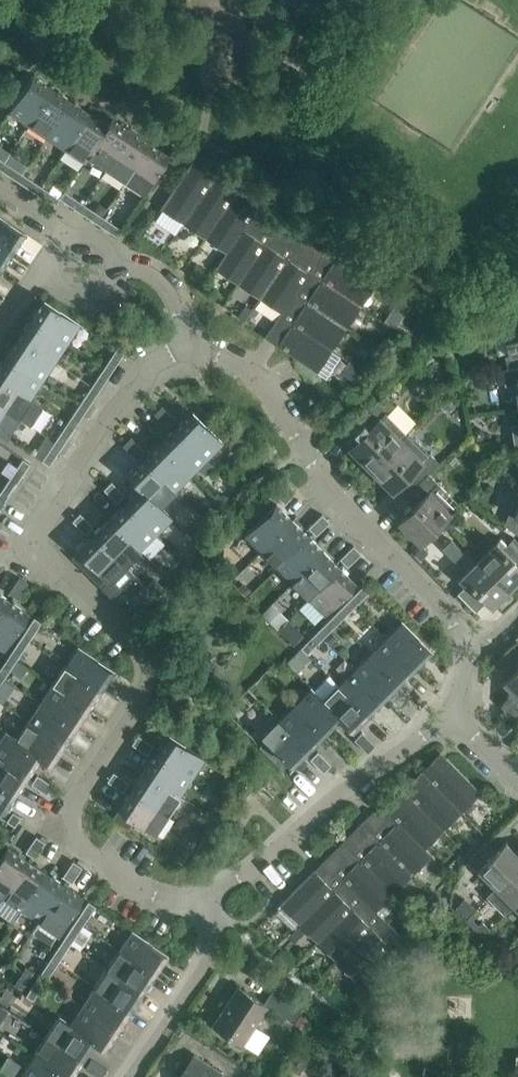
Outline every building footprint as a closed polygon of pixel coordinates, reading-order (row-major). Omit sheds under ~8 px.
[(33,76),(9,113),(28,125),(53,89),(33,76)] [(47,138),(71,101),(53,89),(28,125),(47,138)] [(71,101),(47,138),(65,150),(90,113),(71,101)] [(85,163),(90,156),(89,155),(108,126),(108,125),(90,113),(65,150),(85,163)] [(112,118),(108,125),(108,126),(89,155),(90,156),(108,167),(132,131),(112,118)] [(132,131),(108,167),(126,179),(150,143),(132,131)] [(146,192),(170,156),(150,143),(126,179),(146,192)] [(0,168),(0,169),(18,181),(22,174),(4,162),(0,168)] [(188,168),(161,208),(184,223),(210,183),(188,168)] [(36,193),(41,186),(22,174),(18,181),(36,193)] [(205,238),(232,197),(210,183),(184,223),(205,238)] [(56,184),(51,192),(60,198),(65,191),(65,190),(56,184)] [(60,199),(60,198),(51,192),(41,186),(36,193),(55,206),(60,199)] [(65,191),(60,198),(60,199),(79,211),(84,204),(65,191)] [(244,229),(255,213),(232,197),(205,238),(227,252),(243,229),(244,229)] [(84,204),(79,211),(97,223),(102,216),(84,204)] [(0,215),(0,243),(13,252),(26,233),(0,215)] [(117,236),(121,229),(102,216),(97,223),(117,236)] [(227,252),(216,268),(238,283),(265,243),(244,229),(243,229),(227,252)] [(1,270),(13,252),(0,243),(0,270),(1,270)] [(260,298),(287,258),(265,243),(238,283),(260,298)] [(377,283),(336,257),(321,279),(362,306),(377,283)] [(283,313),(309,273),(287,258),(260,298),(283,313)] [(307,301),(347,328),(362,306),(321,279),(307,301)] [(81,323),(44,299),(31,318),(68,343),(81,323)] [(292,323),(333,350),(347,328),(307,301),(292,323)] [(68,343),(31,318),(19,337),(56,361),(68,343)] [(501,325),(512,368),(517,366),(517,321),(501,325)] [(277,345),(318,372),(333,350),(292,323),(277,345)] [(56,361),(19,337),(7,355),(43,380),(56,361)] [(124,353),(117,348),(104,367),(112,372),(124,353)] [(7,355),(0,365),(0,378),(31,398),(43,380),(7,355)] [(352,363),(345,375),(355,381),(363,369),(352,363)] [(503,370),(505,385),(517,384),(517,390),(517,366),(512,368),(503,370)] [(112,372),(104,367),(92,386),(99,391),(112,372)] [(442,380),(441,386),(445,390),(451,390),(456,384),(456,379),(453,375),(447,375),(442,380)] [(0,378),(0,405),(18,417),(31,398),(0,378)] [(99,391),(92,386),(79,404),(87,409),(99,391)] [(378,401),(348,431),(357,440),(349,448),(371,469),(408,432),(378,401)] [(87,409),(79,404),(67,423),(74,428),(87,409)] [(5,436),(18,417),(0,405),(0,433),(5,436)] [(162,406),(155,414),(161,420),(169,412),(162,406)] [(224,442),(193,411),(177,428),(208,459),(224,442)] [(168,427),(176,419),(169,412),(161,420),(168,427)] [(74,428),(67,423),(55,441),(62,446),(74,428)] [(208,459),(177,428),(161,443),(192,474),(208,459)] [(475,429),(473,435),(477,440),(483,439),(485,433),(481,428),(475,429)] [(393,491),(410,474),(419,483),(429,473),(439,463),(408,432),(371,469),(393,491)] [(131,437),(123,445),(130,452),(138,444),(131,437)] [(42,460),(49,465),(62,446),(55,441),(42,460)] [(192,474),(161,443),(145,459),(176,490),(192,474)] [(137,459),(145,451),(138,444),(130,452),(137,459)] [(30,463),(23,458),(10,478),(17,482),(30,463)] [(129,476),(141,488),(142,487),(160,506),(161,505),(176,490),(145,459),(129,476)] [(429,473),(419,483),(408,494),(417,503),(399,522),(420,543),(459,504),(429,473)] [(10,478),(0,493),(0,498),(5,501),(17,482),(10,478)] [(112,482),(104,489),(111,496),(119,488),(112,482)] [(173,518),(161,505),(160,506),(142,487),(141,488),(126,503),(157,534),(173,518)] [(118,503),(126,495),(119,488),(111,496),(118,503)] [(284,489),(277,496),(285,504),(292,497),(284,489)] [(157,534),(126,503),(110,519),(141,550),(157,534)] [(276,503),(245,534),(261,551),(292,520),(276,503)] [(509,514),(505,524),(517,534),(517,507),(515,516),(509,514)] [(81,513),(73,521),(80,528),(87,520),(81,513)] [(330,522),(322,514),(315,520),(323,528),(330,522)] [(141,550),(110,519),(95,535),(126,566),(141,550)] [(86,535),(94,527),(87,520),(80,528),(86,535)] [(277,567),(308,535),(292,520),(261,551),(277,567)] [(309,527),(316,535),(323,528),(315,520),(309,527)] [(78,552),(109,583),(126,566),(95,535),(78,552)] [(293,582),(324,551),(308,535),(277,567),(293,582)] [(514,537),(507,544),(501,538),(479,559),(509,589),(517,581),(517,541),(514,537)] [(361,553),(353,545),(347,552),(355,560),(361,553)] [(422,545),(414,553),(421,560),(429,552),(422,545)] [(308,598),(339,567),(324,551),(293,582),(308,598)] [(340,558),(348,566),(355,560),(347,552),(340,558)] [(458,580),(464,587),(457,593),(475,611),(486,601),(492,607),(509,589),(479,559),(458,580)] [(325,614),(356,583),(339,567),(308,598),(325,614)] [(29,583),(19,577),(14,584),(23,591),(29,583)] [(9,592),(18,599),(23,591),(14,584),(9,592)] [(371,590),(365,584),(349,600),(355,606),(371,590)] [(10,600),(0,594),(0,615),(10,600)] [(29,613),(10,600),(0,615),(0,647),(5,650),(29,613)] [(333,616),(339,622),(355,606),(349,600),(333,616)] [(272,602),(262,613),(278,629),(288,618),(272,602)] [(317,632),(323,638),(339,622),(333,616),(317,632)] [(42,622),(35,617),(22,636),(29,641),(42,622)] [(433,652),(402,620),(386,637),(417,668),(433,652)] [(304,635),(298,628),(288,638),(294,645),(304,635)] [(301,647),(308,653),(323,638),(317,632),(301,647)] [(29,641),(22,636),(9,655),(17,660),(29,641)] [(417,668),(386,637),(370,653),(401,684),(417,668)] [(110,667),(78,646),(65,665),(102,689),(115,670),(110,667)] [(295,654),(288,662),(297,671),(310,658),(301,649),(295,654)] [(502,664),(512,674),(503,682),(514,693),(502,705),(509,712),(517,703),(517,649),(502,664)] [(401,684),(370,653),(354,669),(385,700),(401,684)] [(4,678),(17,660),(9,655),(0,669),(0,675),(4,678)] [(53,684),(89,708),(102,689),(65,665),(53,684)] [(338,684),(369,715),(385,700),(354,669),(338,684)] [(89,708),(53,684),(41,702),(77,727),(89,708)] [(341,719),(353,732),(369,715),(338,684),(323,699),(323,700),(341,719)] [(323,699),(311,687),(294,703),(325,735),(341,719),(323,700),(323,699)] [(28,721),(65,745),(77,727),(41,702),(28,721)] [(325,735),(294,703),(279,719),(310,750),(325,735)] [(517,718),(517,703),(509,712),(516,720),(517,718)] [(262,736),(293,767),(310,750),(279,719),(262,736)] [(41,757),(52,765),(65,745),(28,721),(16,739),(16,740),(42,756),(41,757)] [(362,731),(354,739),(361,746),(369,738),(362,731)] [(5,732),(0,740),(0,756),(29,775),(41,757),(42,756),(16,740),(16,739),(5,732)] [(138,734),(132,744),(140,749),(146,740),(138,734)] [(205,758),(169,734),(156,753),(193,777),(206,758),(205,758)] [(368,753),(375,745),(369,738),(361,746),(368,753)] [(148,754),(154,745),(146,740),(140,749),(148,754)] [(318,751),(310,759),(317,765),(325,758),(318,751)] [(144,772),(180,796),(193,777),(156,753),(144,772)] [(0,756),(0,783),(17,794),(29,775),(0,756)] [(324,772),(331,764),(325,758),(317,765),(324,772)] [(481,792),(447,758),(428,777),(462,811),(481,792)] [(114,771),(108,781),(115,786),(121,777),(114,771)] [(132,790),(168,814),(180,796),(144,772),(132,790)] [(37,774),(31,783),(39,789),(45,780),(37,774)] [(123,791),(129,782),(121,777),(115,786),(123,791)] [(409,795),(444,830),(462,811),(428,777),(409,795)] [(258,791),(259,792),(265,798),(268,801),(279,790),(269,779),(258,791)] [(47,794),(53,785),(45,780),(39,789),(47,794)] [(4,813),(17,794),(0,783),(0,811),(4,813)] [(119,809),(155,834),(168,814),(132,790),(119,809)] [(390,815),(397,822),(397,821),(425,849),(425,848),(444,830),(409,795),(390,815)] [(214,808),(209,814),(217,820),(222,813),(214,808)] [(13,811),(7,820),(15,826),(21,817),(13,811)] [(384,822),(374,811),(362,822),(373,833),(384,822)] [(432,855),(425,848),(425,849),(397,821),(397,822),(379,839),(414,873),(432,855)] [(373,833),(362,822),(344,840),(355,851),(373,833)] [(211,829),(201,823),(196,831),(205,837),(211,829)] [(45,842),(36,836),(31,844),(40,850),(45,842)] [(414,873),(379,839),(361,857),(395,892),(414,873)] [(355,851),(344,840),(321,864),(331,875),(355,851)] [(468,859),(496,887),(517,866),(517,851),(516,852),(506,842),(497,850),(488,840),(468,859)] [(26,851),(35,858),(40,850),(31,844),(26,851)] [(0,858),(0,895),(3,897),(27,860),(8,847),(0,858)] [(341,878),(375,912),(395,892),(361,857),(341,878)] [(21,909),(45,872),(27,860),(3,897),(21,909)] [(68,868),(77,874),(82,866),(73,860),(68,868)] [(487,897),(505,914),(514,905),(517,901),(517,866),(496,887),(487,897)] [(77,874),(68,868),(63,876),(72,882),(77,874)] [(314,870),(280,904),(299,923),(333,889),(314,870)] [(39,921),(64,885),(45,872),(21,909),(39,921)] [(59,934),(83,897),(64,885),(39,921),(59,934)] [(333,889),(299,923),(318,942),(352,908),(333,889)] [(475,907),(465,897),(455,908),(465,918),(475,907)] [(96,906),(89,901),(76,921),(83,925),(96,906)] [(352,908),(318,942),(336,961),(371,926),(352,908)] [(481,921),(477,925),(472,920),(477,915),(474,912),(466,920),(482,935),(489,928),(481,921)] [(63,939),(70,944),(83,925),(76,921),(63,939)] [(356,980),(357,978),(390,945),(371,926),(336,961),(356,980)] [(169,954),(132,930),(119,949),(156,974),(169,954)] [(51,958),(58,962),(70,944),(63,939),(51,958)] [(156,974),(119,949),(107,968),(144,992),(156,974)] [(58,962),(51,958),(38,976),(46,981),(58,962)] [(26,965),(13,985),(22,990),(34,971),(26,965)] [(144,992),(107,968),(95,986),(132,1011),(144,992)] [(26,995),(33,1000),(46,981),(38,976),(26,995)] [(82,1005),(119,1029),(132,1011),(95,986),(82,1005)] [(303,1007),(274,988),(264,1002),(239,986),(213,1025),(242,1044),(267,1005),(293,1022),(303,1007)] [(95,1041),(106,1049),(119,1029),(82,1005),(71,1023),(70,1024),(96,1041),(95,1041)] [(71,1023),(60,1016),(47,1035),(83,1059),(95,1041),(96,1041),(70,1024),(71,1023)] [(47,1035),(34,1054),(70,1076),(72,1076),(83,1059),(47,1035)] [(34,1054),(26,1067),(8,1055),(0,1068),(0,1070),(10,1076),(70,1076),(34,1054)] [(221,1072),(194,1055),(179,1076),(218,1076),(221,1072)] [(92,1059),(86,1068),(93,1073),(100,1064),(92,1059)] [(107,1069),(100,1064),(93,1073),(99,1076),(102,1076),(107,1069)]
